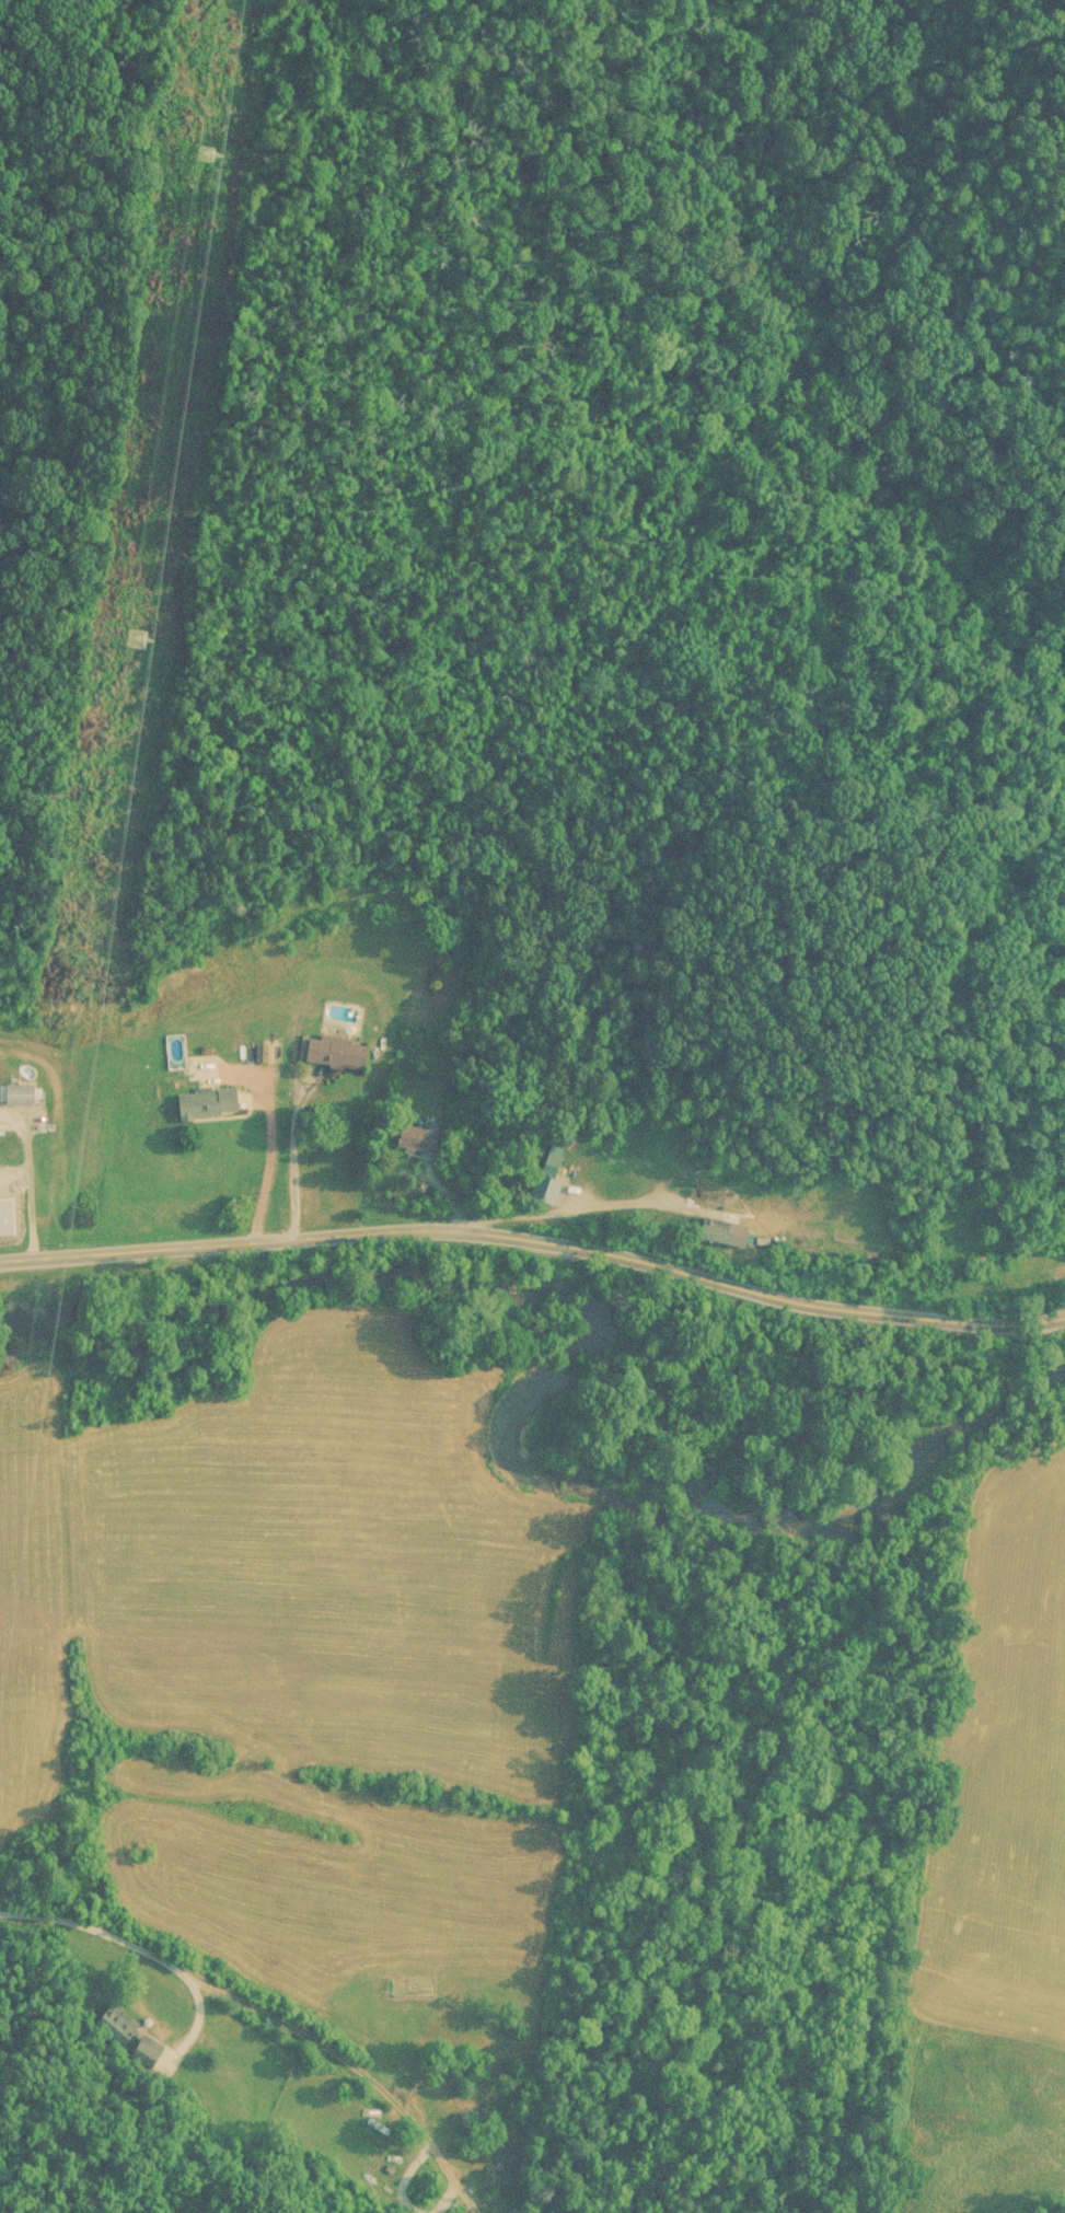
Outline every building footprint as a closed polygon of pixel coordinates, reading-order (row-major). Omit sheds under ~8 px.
[(371,1043),(313,1035),(310,1063),(368,1070),(371,1043)] [(38,1105),(38,1085),(9,1085),(9,1105),(38,1105)] [(243,1117),(242,1090),(180,1090),(180,1117),(243,1117)] [(442,1126),(403,1122),(400,1148),(439,1152),(442,1126)] [(19,1199),(0,1199),(0,1236),(20,1235),(19,1199)]
